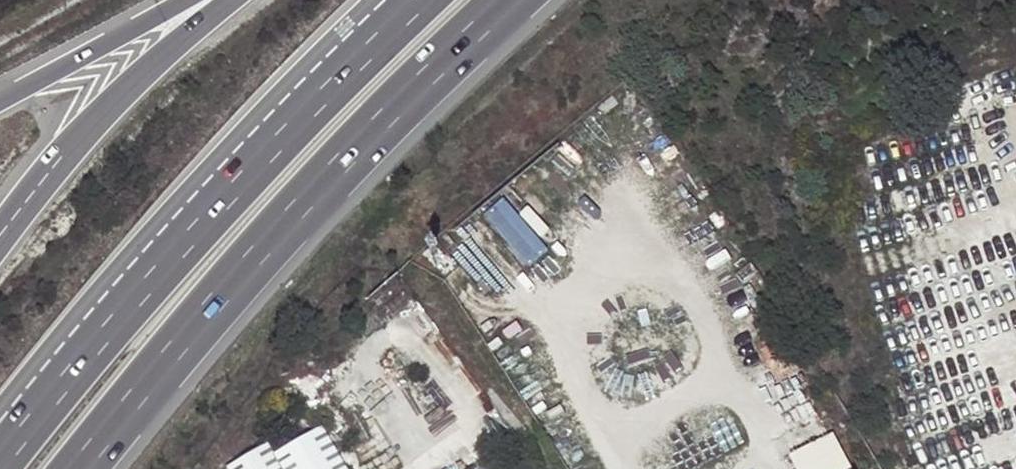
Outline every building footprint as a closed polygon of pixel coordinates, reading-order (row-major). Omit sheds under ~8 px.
[(273,454),(267,444),(225,468),(345,468),(321,427),(273,454)] [(833,434),(789,458),(795,468),(852,468),(833,434)]
